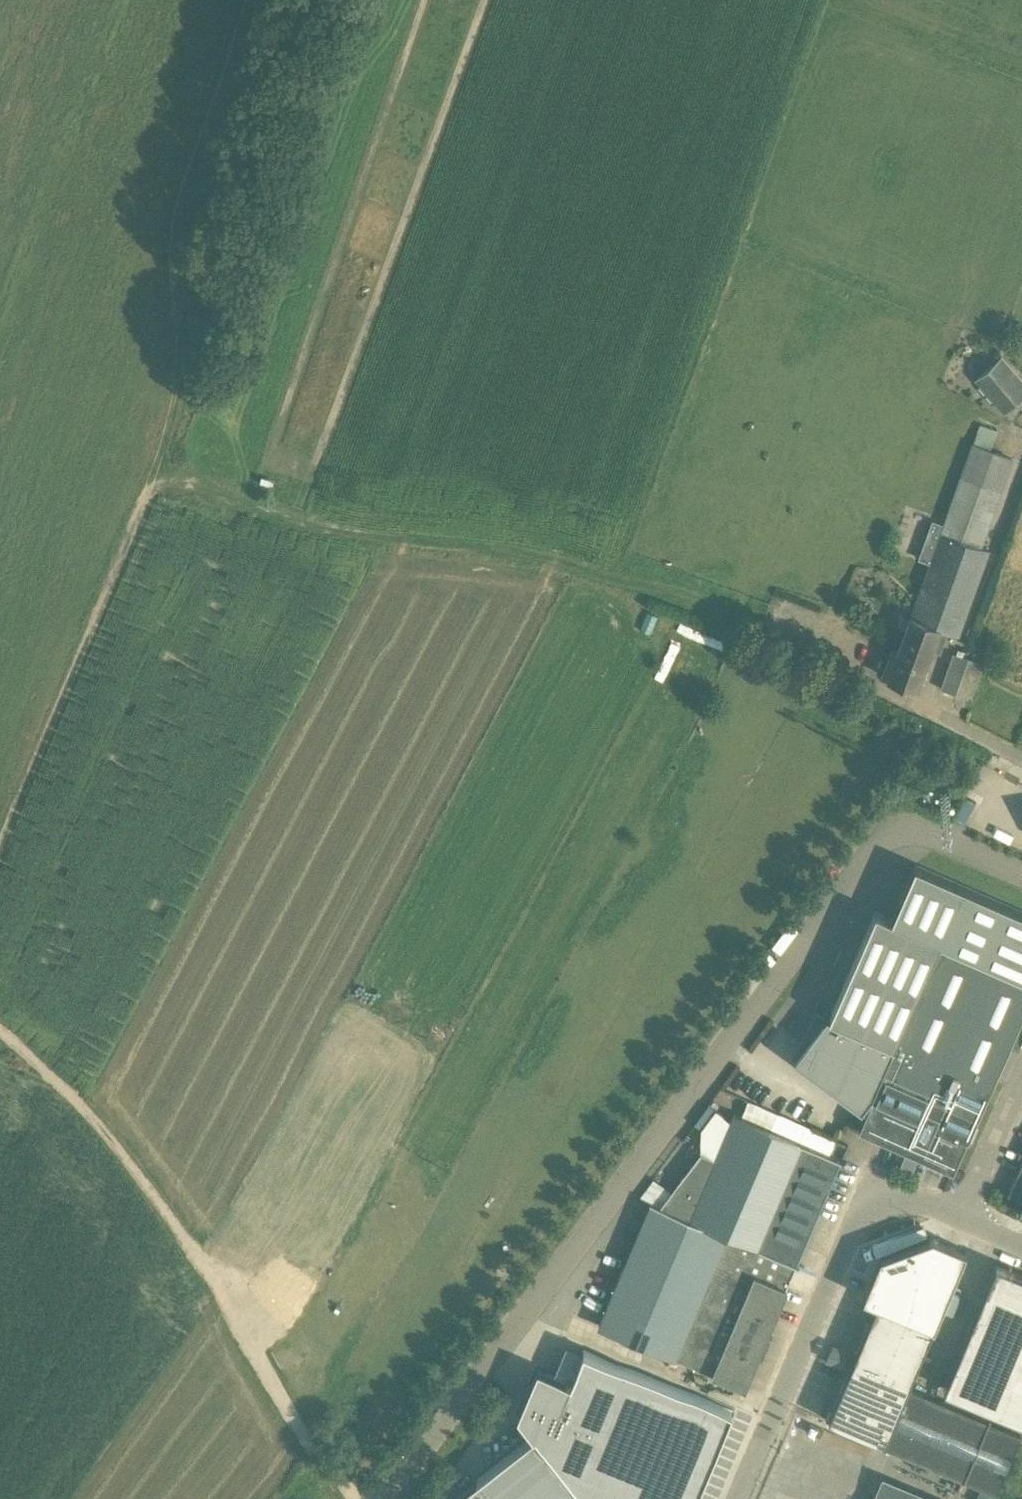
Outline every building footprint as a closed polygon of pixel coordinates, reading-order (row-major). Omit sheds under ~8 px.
[(1021,395),(1021,379),(1001,355),(974,378),(1003,411),(1021,395)] [(980,546),(1011,458),(991,450),(997,430),(980,424),(944,523),(932,519),(918,558),(930,562),(898,650),(892,648),(882,675),(889,677),(888,678),(917,688),(931,649),(940,652),(947,631),(959,635),(989,550),(980,546)] [(962,655),(964,650),(958,649),(957,653),(953,652),(941,688),(971,699),(984,662),(966,656),(962,655)] [(804,1031),(819,1038),(806,1067),(873,1097),(860,1127),(908,1149),(907,1150),(908,1152),(916,1156),(918,1155),(919,1153),(952,1168),(966,1137),(968,1138),(1021,1015),(1021,911),(915,863),(891,917),(875,910),(829,1015),(814,1009),(804,1031)] [(666,1192),(652,1202),(646,1200),(599,1324),(744,1385),(838,1157),(732,1113),(713,1157),(698,1151),(666,1192)] [(1007,1192),(1021,1199),(1021,1159),(1007,1192)] [(880,1255),(863,1297),(877,1303),(933,1326),(934,1327),(966,1250),(933,1236),(880,1255)] [(1021,1420),(1021,1272),(999,1261),(945,1386),(1021,1420)] [(877,1303),(852,1363),(908,1386),(933,1326),(877,1303)] [(842,1366),(848,1351),(831,1344),(825,1359),(842,1366)] [(520,1414),(534,1433),(586,1498),(696,1498),(733,1411),(583,1348),(570,1380),(566,1378),(566,1380),(539,1369),(520,1414)] [(828,1420),(885,1444),(908,1386),(852,1363),(828,1420)] [(908,1386),(885,1444),(996,1490),(1020,1432),(908,1386)] [(453,1498),(586,1498),(534,1433),(475,1479),(477,1481),(453,1498)] [(867,1498),(944,1498),(876,1475),(867,1498)]
